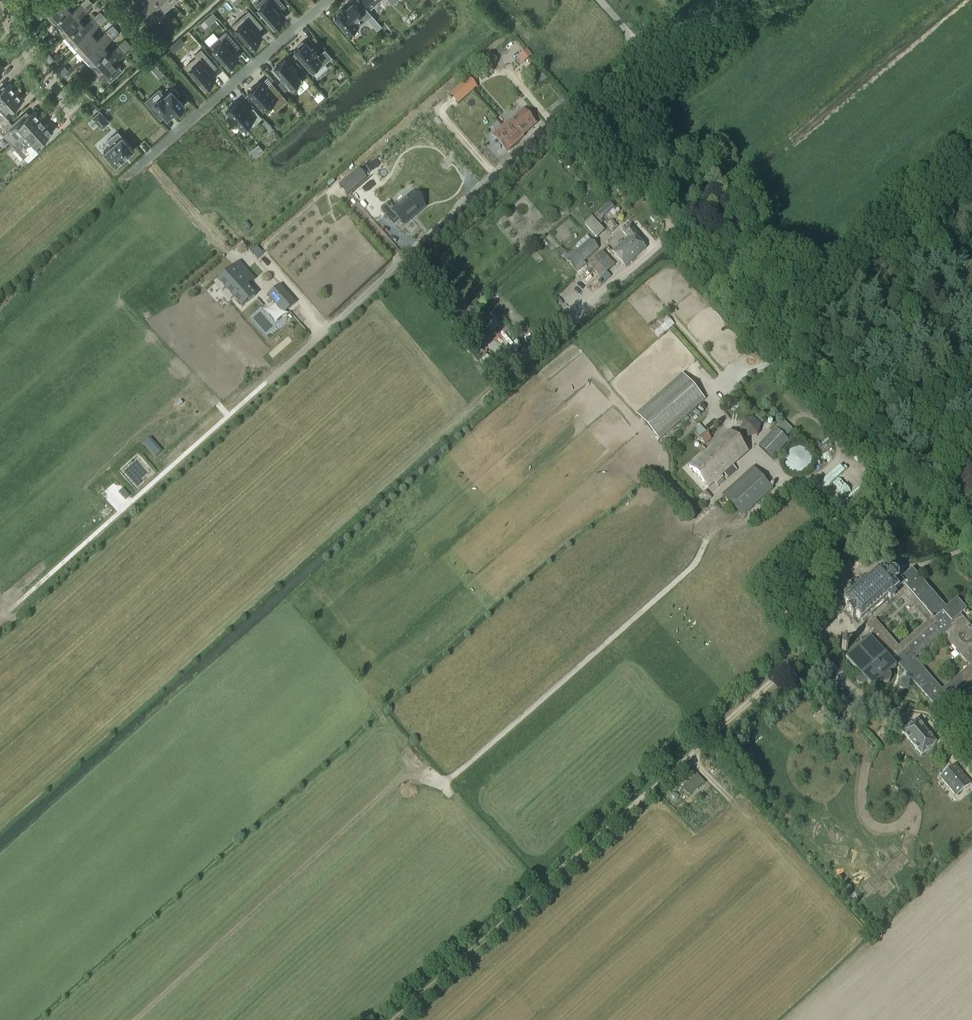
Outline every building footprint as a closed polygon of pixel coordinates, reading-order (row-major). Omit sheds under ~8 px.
[(64,0),(49,0),(41,8),(48,15),(64,0)] [(69,8),(66,4),(71,0),(64,0),(48,15),(54,22),(69,8)] [(145,0),(138,0),(141,3),(138,6),(137,6),(152,22),(159,15),(145,0)] [(157,0),(145,0),(159,15),(166,9),(157,0)] [(170,0),(157,0),(166,9),(173,3),(170,0)] [(280,0),(261,0),(255,5),(264,14),(262,15),(267,21),(269,20),(274,26),(285,17),(280,11),(277,8),(282,3),(280,0)] [(60,29),(84,7),(81,4),(72,11),(69,8),(54,22),(60,29)] [(358,24),(359,26),(372,15),(364,6),(357,12),(350,4),(347,7),(346,6),(334,15),(349,32),(358,24)] [(66,36),(82,22),(79,18),(87,11),(84,7),(60,29),(66,36)] [(259,23),(249,11),(232,25),(240,34),(239,35),(244,41),(246,40),(251,47),(262,37),(257,31),(254,28),(259,23)] [(73,43),(97,21),(93,18),(85,25),(82,22),(66,36),(73,43)] [(79,50),(95,35),(92,32),(100,25),(97,21),(73,43),(79,50)] [(85,56),(109,35),(106,31),(98,39),(95,35),(79,50),(85,56)] [(209,45),(217,54),(216,56),(221,62),(223,60),(228,67),(239,57),(234,52),(231,48),(236,43),(226,31),(209,45)] [(92,63),(107,49),(104,46),(112,38),(109,35),(85,56),(92,63)] [(181,38),(176,42),(180,46),(185,42),(181,38)] [(304,43),(303,42),(298,46),(299,47),(295,50),(301,57),(299,58),(304,63),(306,62),(311,68),(321,60),(325,64),(332,57),(325,49),(318,55),(316,53),(318,52),(313,46),(311,47),(306,41),(304,43)] [(98,70),(122,49),(119,45),(110,53),(107,49),(92,63),(98,70)] [(119,63),(117,60),(125,52),(122,49),(98,70),(104,77),(105,78),(111,72),(119,65),(120,63),(119,63)] [(200,81),(205,87),(216,78),(211,72),(207,68),(213,63),(201,49),(195,55),(196,56),(186,65),(194,75),(193,76),(198,82),(200,81)] [(525,51),(518,58),(522,63),(530,56),(525,51)] [(297,71),(291,65),(290,66),(284,60),(274,69),(283,80),(278,83),(285,91),(289,87),(292,91),(303,81),(295,72),(297,71)] [(124,70),(119,65),(111,72),(115,77),(124,70)] [(56,72),(62,77),(67,72),(62,66),(56,72)] [(161,79),(165,75),(157,66),(153,70),(161,79)] [(541,72),(535,77),(541,84),(546,79),(541,72)] [(469,78),(449,94),(458,104),(477,87),(469,78)] [(261,81),(248,92),(263,110),(270,104),(276,110),(287,100),(272,83),(271,83),(273,85),(268,89),(266,87),(261,81)] [(17,91),(10,83),(0,92),(0,106),(17,91)] [(174,114),(184,105),(177,97),(179,95),(173,88),(171,90),(170,89),(153,105),(150,108),(160,119),(163,117),(166,119),(173,113),(174,114)] [(24,99),(17,91),(0,106),(0,121),(1,122),(0,122),(0,131),(6,126),(10,122),(6,117),(9,115),(7,114),(24,99)] [(239,99),(226,110),(230,115),(228,117),(235,125),(237,124),(241,128),(253,118),(256,122),(261,117),(253,108),(249,111),(239,99)] [(0,131),(0,132),(12,145),(20,137),(24,133),(41,118),(34,110),(24,119),(22,116),(12,125),(10,122),(6,126),(0,131)] [(100,111),(93,117),(102,128),(110,122),(100,111)] [(535,124),(524,111),(510,123),(509,121),(492,136),(506,152),(523,137),(522,136),(535,124)] [(53,131),(41,118),(24,133),(20,137),(12,145),(24,158),(53,131)] [(111,145),(104,151),(116,165),(134,149),(118,131),(108,141),(111,145)] [(258,144),(250,151),(255,157),(256,157),(263,150),(258,144)] [(359,168),(339,186),(347,195),(367,178),(359,168)] [(387,202),(380,209),(393,223),(397,219),(402,225),(423,207),(412,193),(394,209),(387,202)] [(597,238),(604,231),(597,223),(614,207),(610,202),(585,224),(597,238)] [(612,232),(618,227),(614,223),(608,228),(612,232)] [(628,228),(626,225),(621,229),(623,232),(628,239),(613,252),(625,267),(646,249),(637,239),(639,237),(630,226),(628,228)] [(590,240),(587,236),(576,245),(577,246),(573,249),(574,250),(565,258),(577,272),(586,264),(584,262),(599,249),(591,240),(590,240)] [(604,284),(611,277),(607,272),(614,266),(602,252),(589,264),(601,277),(599,279),(604,284)] [(255,296),(247,287),(255,280),(239,262),(218,281),(242,308),(255,296)] [(268,296),(284,314),(295,304),(279,286),(268,296)] [(658,338),(674,325),(665,315),(649,328),(658,338)] [(658,442),(704,400),(682,375),(635,417),(658,442)] [(772,458),(788,441),(776,430),(760,446),(772,458)] [(704,445),(711,439),(710,438),(711,436),(710,434),(711,434),(708,431),(699,439),(704,445)] [(728,479),(737,471),(733,466),(748,453),(729,432),(711,448),(718,456),(713,461),(717,466),(712,471),(711,470),(708,472),(703,466),(695,473),(708,488),(714,482),(716,484),(720,480),(719,478),(724,474),(728,479)] [(712,471),(717,466),(713,461),(718,456),(711,448),(689,467),(695,473),(703,466),(708,472),(711,470),(712,471)] [(742,516),(772,489),(754,469),(724,496),(742,516)] [(960,615),(966,610),(957,599),(946,608),(912,569),(900,580),(897,579),(897,576),(894,572),(889,571),(885,575),(880,570),(855,592),(849,585),(838,595),(844,602),(849,608),(846,611),(853,619),(856,616),(861,622),(861,621),(873,635),(870,637),(865,641),(865,640),(862,642),(863,643),(853,652),(852,651),(851,652),(852,653),(846,658),(861,676),(858,679),(857,680),(857,681),(857,682),(857,683),(857,684),(858,684),(858,685),(859,685),(860,686),(861,686),(862,686),(863,686),(864,685),(867,682),(872,689),(879,682),(880,683),(881,684),(882,684),(883,685),(884,685),(885,685),(886,685),(887,685),(888,684),(889,684),(890,683),(890,682),(891,681),(891,680),(891,679),(891,678),(891,677),(891,676),(890,675),(889,674),(896,667),(895,666),(898,664),(940,712),(952,702),(950,700),(971,681),(971,629),(960,615)] [(847,715),(854,709),(847,702),(840,708),(847,715)] [(921,755),(936,743),(917,720),(902,732),(921,755)] [(878,734),(883,739),(888,733),(883,729),(878,734)] [(956,796),(971,784),(955,765),(940,777),(956,796)] [(692,779),(682,788),(689,796),(704,783),(692,769),(687,774),(692,779)]
